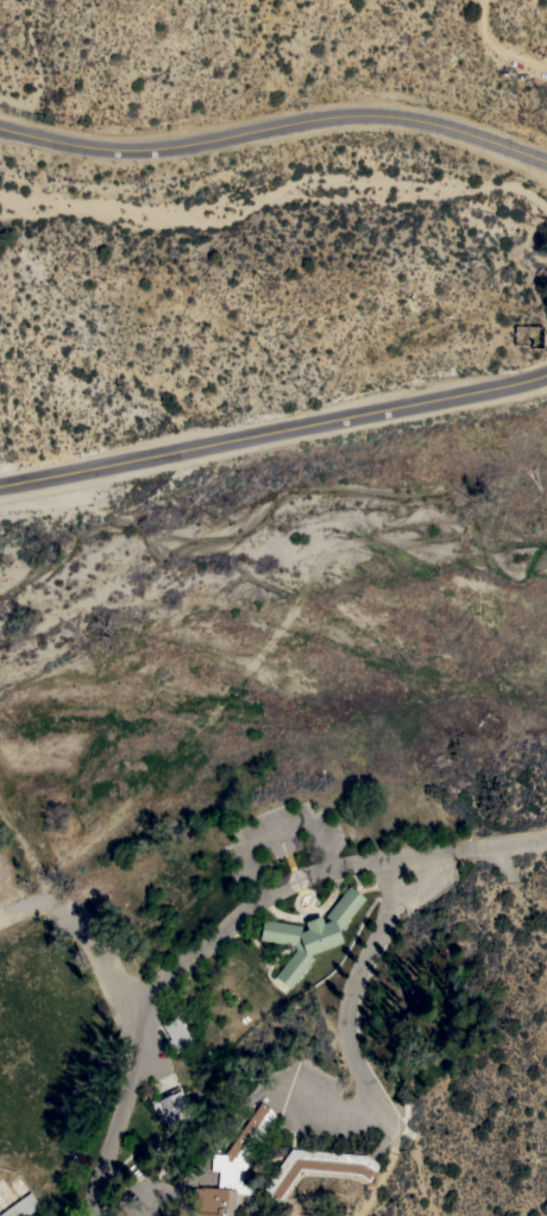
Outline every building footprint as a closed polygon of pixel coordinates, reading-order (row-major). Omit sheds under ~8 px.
[(545,270),(546,267),(546,284),(535,272),(541,266),(545,270)] [(325,915),(348,884),(365,897),(338,932),(342,941),(309,954),(314,958),(290,988),(275,976),(296,949),(294,944),(259,939),(262,919),(301,924),(301,931),(308,928),(304,921),(320,915),(323,922),(329,919),(325,915)] [(193,1041),(177,1051),(172,1044),(169,1046),(165,1041),(170,1038),(161,1023),(176,1014),(193,1041)] [(178,1085),(190,1108),(187,1110),(191,1117),(169,1129),(164,1121),(161,1122),(150,1101),(178,1085)] [(233,1214),(233,1215),(191,1215),(194,1187),(200,1187),(200,1186),(218,1187),(219,1170),(210,1170),(212,1153),(224,1154),(260,1102),(270,1108),(269,1110),(275,1115),(243,1160),(247,1164),(243,1171),(241,1184),(256,1185),(254,1193),(238,1192),(235,1214),(233,1214)] [(366,1154),(381,1165),(373,1173),(372,1172),(370,1174),(372,1176),(369,1182),(359,1174),(301,1170),(278,1202),(262,1190),(290,1147),(366,1154)] [(39,1204),(23,1215),(0,1215),(0,1213),(30,1191),(39,1204)]
